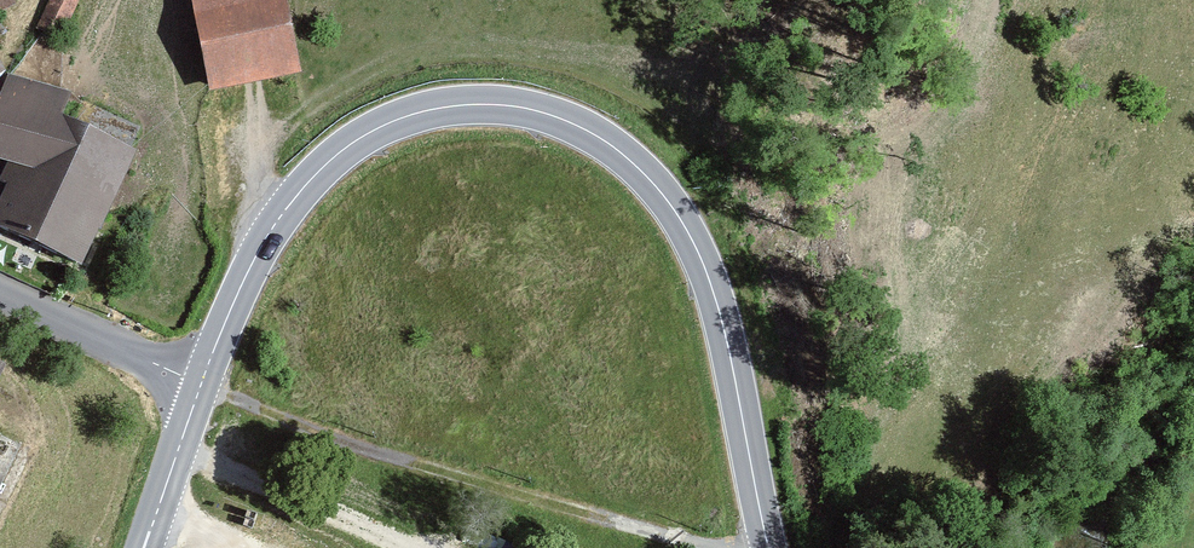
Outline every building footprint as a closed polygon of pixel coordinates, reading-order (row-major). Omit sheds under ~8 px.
[(46,15),(70,23),(78,0),(52,0),(46,15)] [(212,85),(305,66),(291,0),(194,0),(212,85)] [(0,70),(0,230),(73,260),(118,152),(41,121),(53,92),(0,70)]
